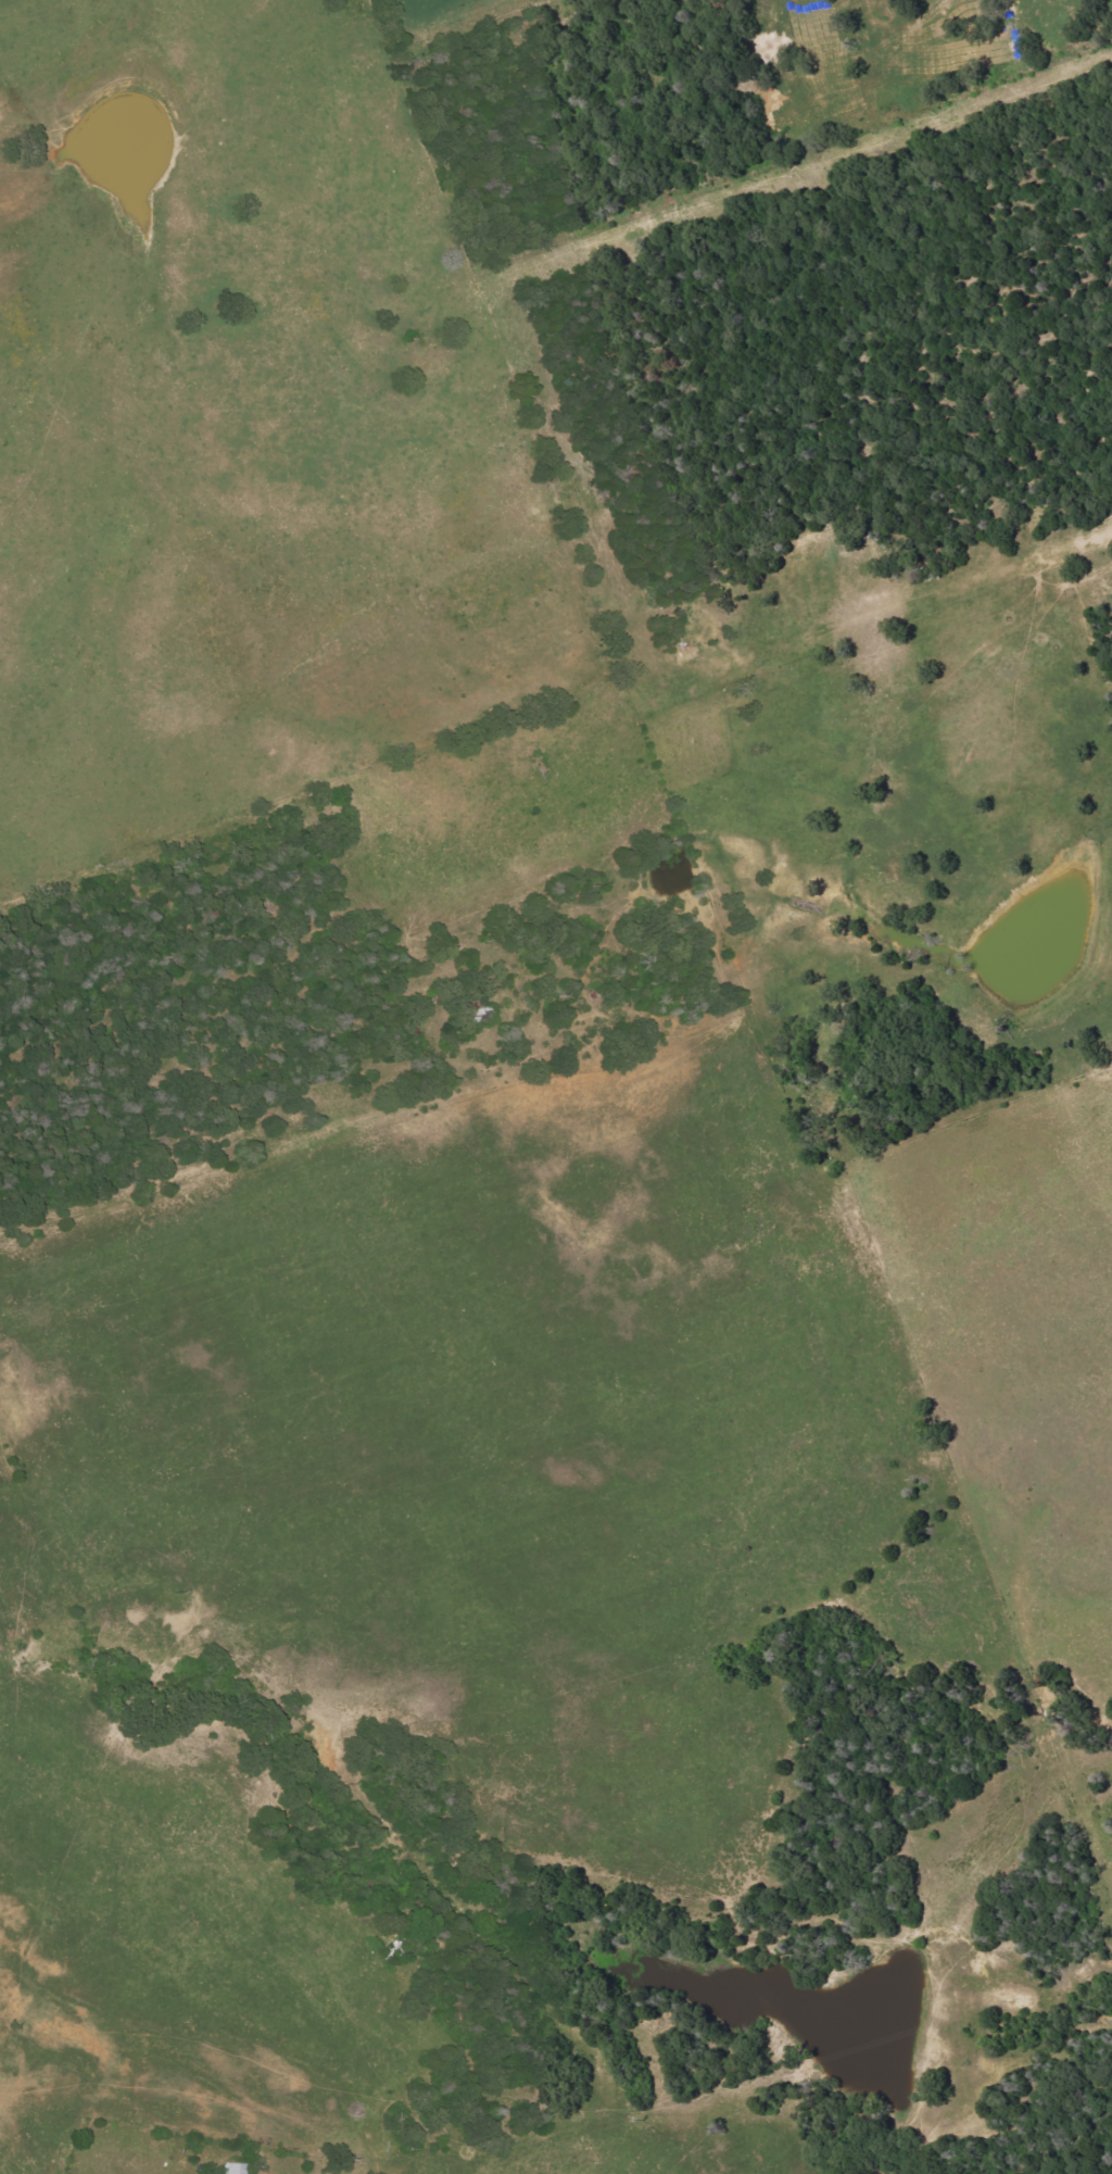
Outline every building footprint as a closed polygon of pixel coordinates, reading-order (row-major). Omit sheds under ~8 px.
[(245,2162),(224,2163),(224,2173),(245,2173),(245,2162)]
